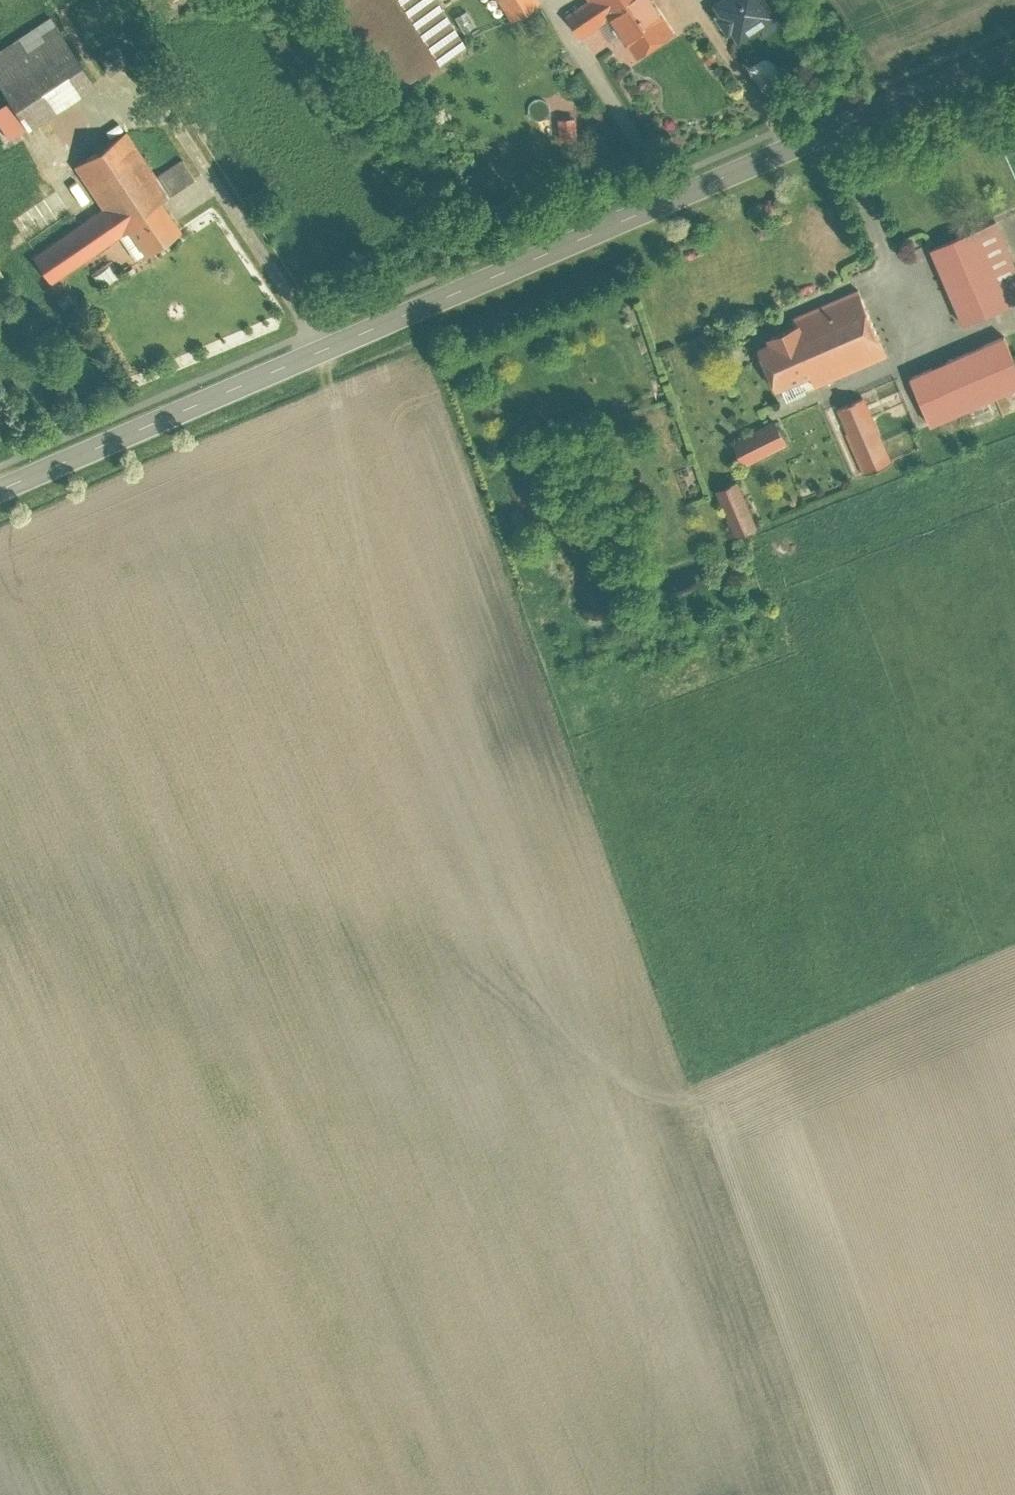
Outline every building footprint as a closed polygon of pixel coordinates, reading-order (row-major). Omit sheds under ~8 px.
[(175,8),(190,1),(189,0),(171,0),(175,8)] [(389,95),(462,49),(431,0),(329,0),(389,95)] [(505,27),(540,5),(537,0),(489,0),(505,27)] [(569,19),(583,38),(605,23),(635,65),(674,38),(647,0),(583,0),(587,6),(569,19)] [(706,9),(734,50),(757,34),(763,43),(781,30),(761,0),(719,0),(706,9)] [(0,52),(0,96),(1,97),(0,97),(0,136),(8,148),(93,91),(47,21),(0,52)] [(563,138),(581,138),(580,115),(562,115),(563,138)] [(100,213),(30,261),(49,288),(122,237),(138,260),(174,235),(153,205),(191,180),(177,161),(155,176),(124,130),(69,168),(100,213)] [(934,247),(965,323),(1014,302),(1014,259),(999,220),(934,247)] [(104,282),(118,276),(112,264),(98,270),(104,282)] [(766,341),(757,345),(777,388),(807,373),(815,391),(885,359),(855,296),(764,338),(766,341)] [(909,373),(931,421),(1014,385),(1014,358),(1003,332),(909,373)] [(836,405),(865,469),(893,456),(865,392),(836,405)] [(732,440),(746,465),(789,442),(776,417),(732,440)] [(740,478),(717,487),(735,534),(758,525),(740,478)]
